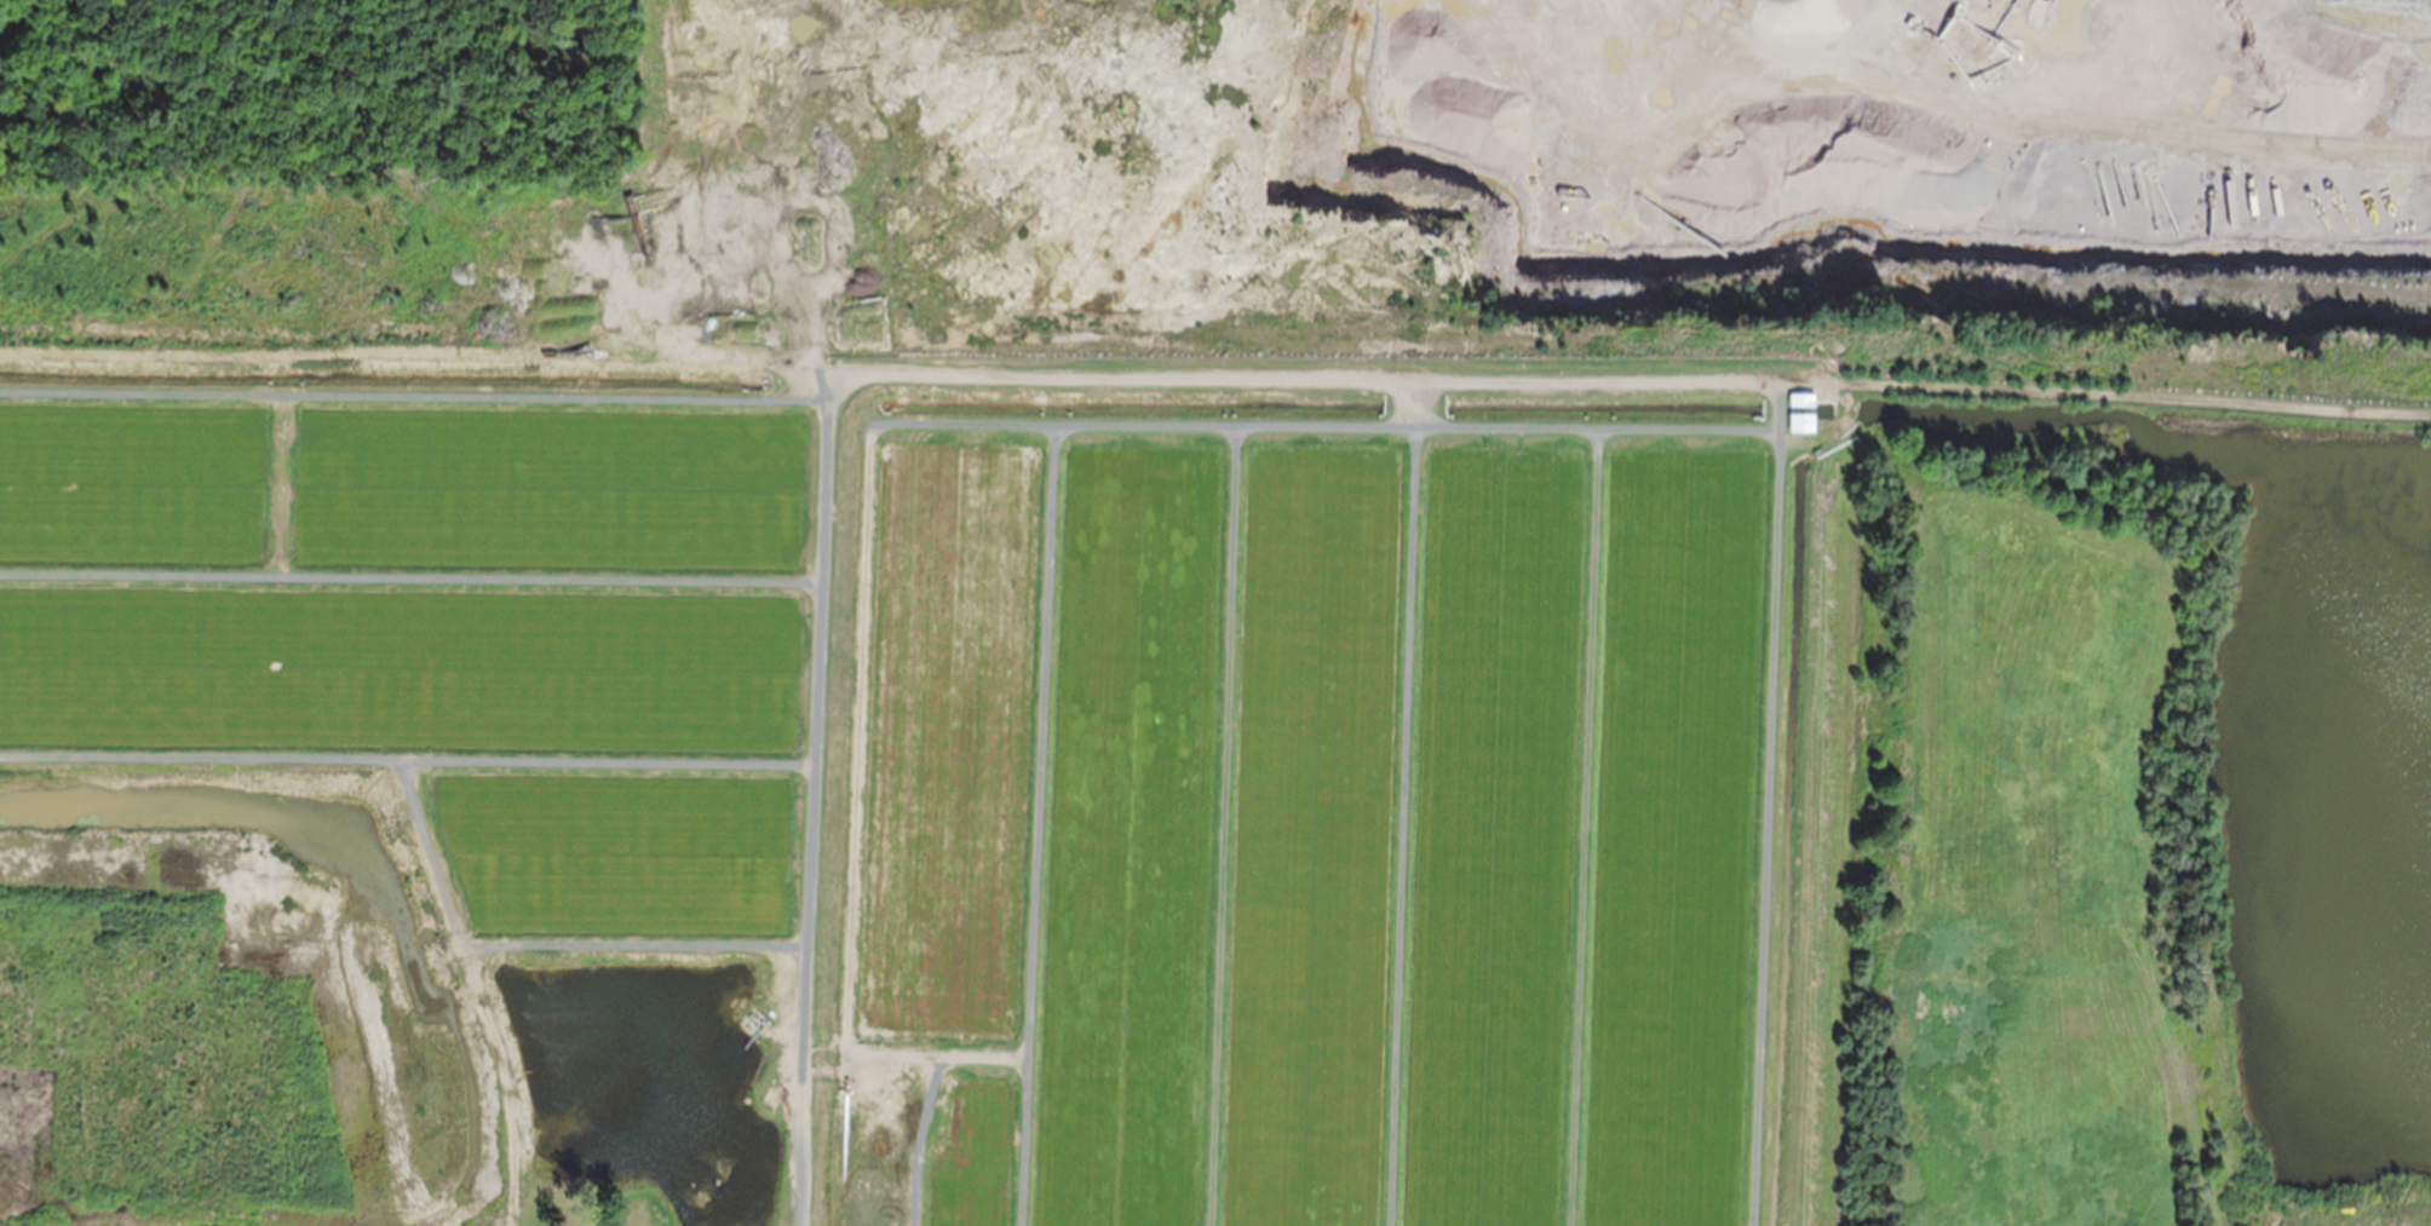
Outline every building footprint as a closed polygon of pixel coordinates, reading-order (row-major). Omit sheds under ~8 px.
[(1811,433),(1811,392),(1784,392),(1784,433),(1811,433)]
